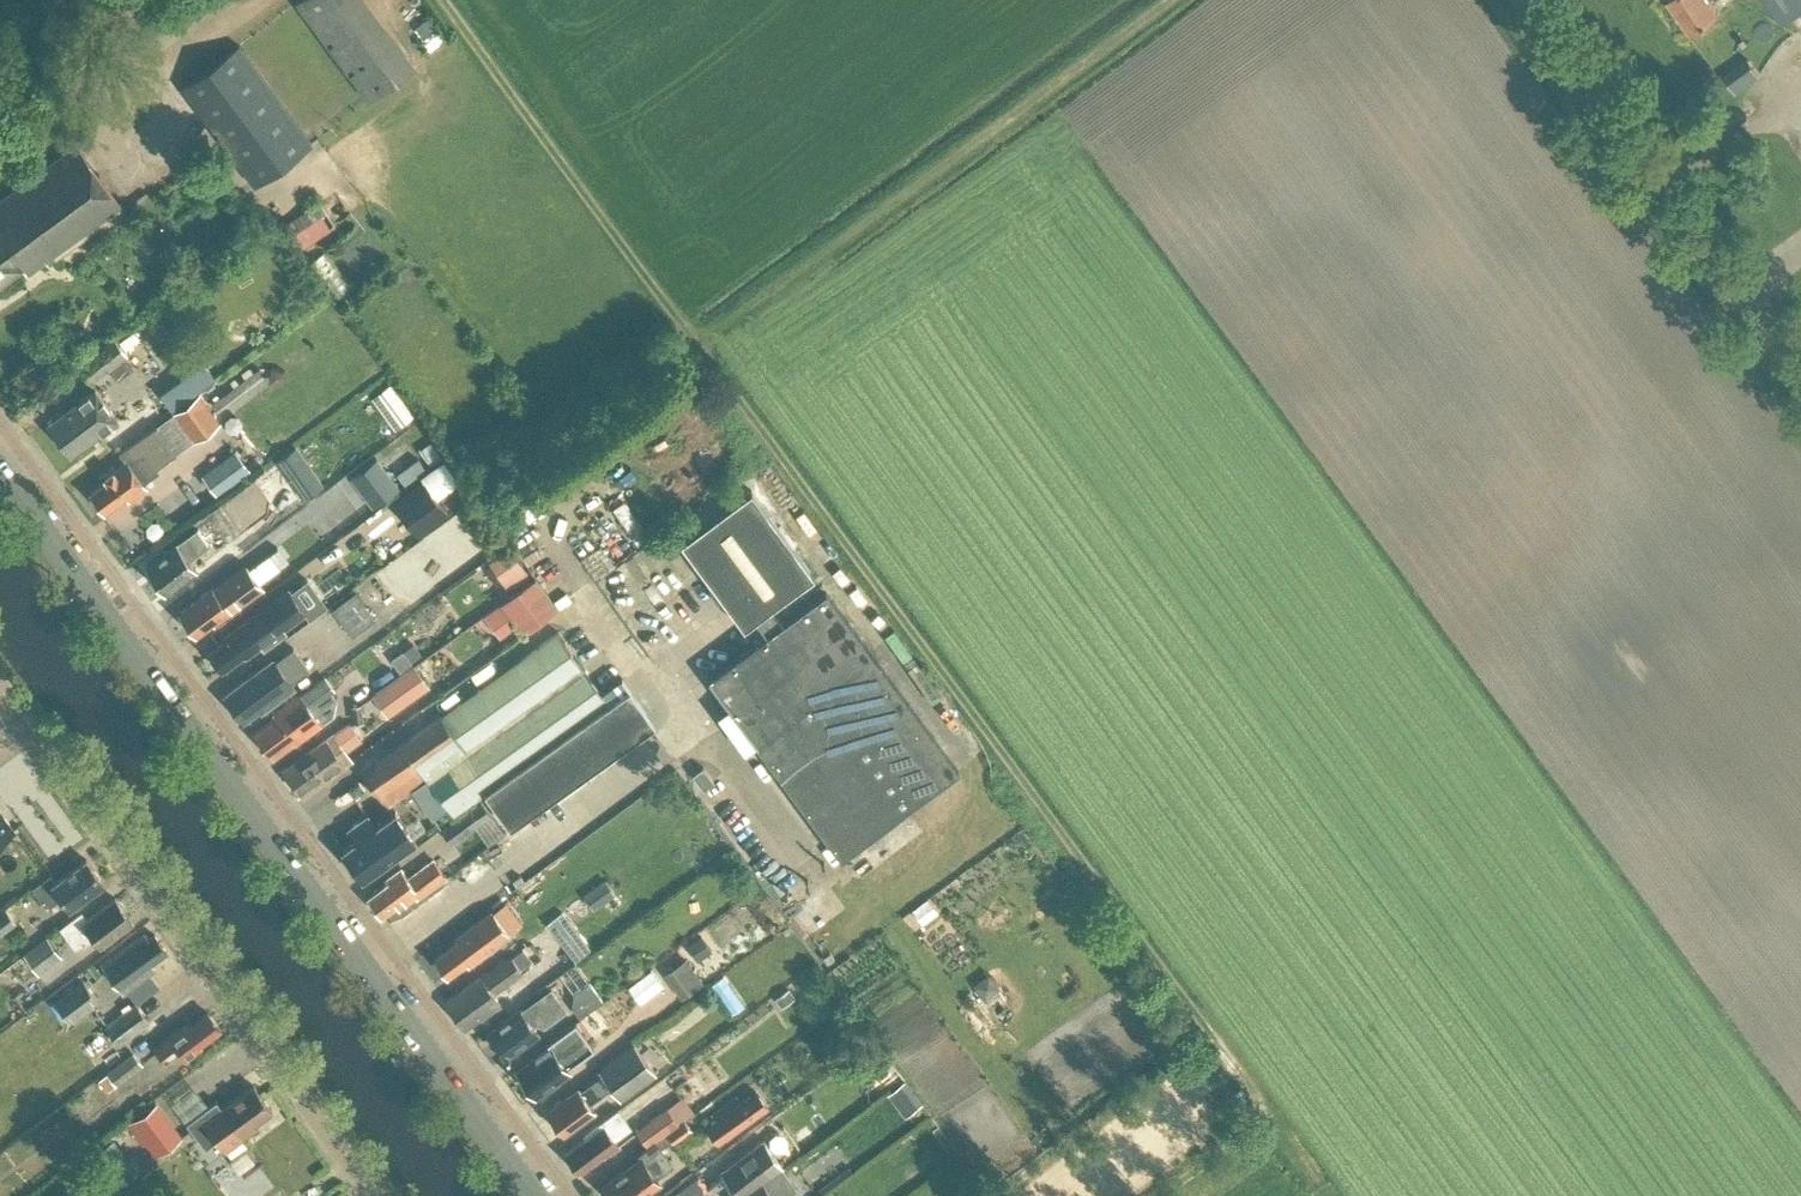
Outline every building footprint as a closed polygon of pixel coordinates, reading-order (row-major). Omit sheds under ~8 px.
[(367,0),(298,0),(295,2),(368,100),(415,65),(367,0)] [(1711,0),(1669,0),(1692,32),(1720,13),(1711,0)] [(1781,23),(1800,9),(1800,0),(1765,0),(1781,23)] [(312,143),(239,44),(180,87),(253,186),(312,143)] [(1725,75),(1737,92),(1760,75),(1748,58),(1725,75)] [(48,263),(123,208),(76,144),(0,200),(0,276),(20,262),(26,271),(44,258),(48,263)] [(305,249),(337,228),(322,203),(289,224),(305,249)] [(73,321),(76,310),(61,306),(58,317),(73,321)] [(91,381),(127,353),(114,336),(78,363),(91,381)] [(167,407),(211,375),(199,357),(154,390),(167,407)] [(259,366),(222,394),(228,402),(265,374),(259,366)] [(283,384),(285,369),(270,367),(268,382),(283,384)] [(117,418),(95,387),(48,421),(71,452),(117,418)] [(180,453),(221,423),(204,401),(197,406),(191,398),(158,423),(164,431),(180,453)] [(272,456),(298,497),(320,483),(294,442),(272,456)] [(104,476),(107,479),(90,491),(105,511),(126,495),(129,498),(145,486),(141,479),(156,468),(143,450),(127,462),(126,460),(104,476)] [(248,470),(234,451),(202,475),(216,494),(248,470)] [(400,487),(377,456),(350,476),(373,507),(400,487)] [(417,458),(397,473),(405,484),(425,469),(417,458)] [(423,480),(394,501),(418,532),(447,511),(423,480)] [(751,491),(684,541),(744,623),(754,615),(768,633),(709,677),(841,856),(957,770),(825,591),(784,621),(771,603),(812,573),(751,491)] [(243,551),(264,536),(255,522),(234,537),(243,551)] [(187,560),(209,544),(208,543),(216,537),(206,523),(198,528),(198,529),(147,567),(165,592),(194,570),(187,560)] [(345,529),(311,553),(321,567),(355,543),(345,529)] [(489,561),(510,590),(531,575),(510,546),(489,561)] [(262,588),(245,565),(212,589),(211,588),(180,611),(197,634),(214,621),(215,623),(262,588)] [(295,565),(279,579),(286,588),(302,574),(295,565)] [(558,607),(536,576),(500,602),(523,633),(558,607)] [(226,641),(210,652),(212,655),(211,659),(215,665),(219,665),(221,668),(243,653),(245,656),(260,645),(267,646),(278,637),(276,634),(305,612),(289,590),(224,638),(226,641)] [(375,618),(356,591),(332,608),(352,635),(375,618)] [(484,792),(510,827),(655,723),(622,677),(601,692),(557,630),(362,770),(387,805),(426,778),(453,814),(484,792)] [(259,708),(261,712),(294,687),(290,682),(309,667),(292,645),(224,695),(243,720),(259,708)] [(429,679),(415,660),(378,687),(392,706),(429,679)] [(278,715),(254,733),(271,756),(293,740),(295,742),(331,716),(334,697),(330,691),(333,689),(324,677),(276,712),(278,715)] [(352,760),(333,734),(305,754),(306,756),(285,771),(301,793),(322,778),(323,781),(352,760)] [(718,777),(707,763),(696,770),(707,785),(718,777)] [(452,842),(491,814),(481,800),(442,828),(452,842)] [(14,829),(0,810),(0,840),(14,829)] [(362,876),(415,838),(395,811),(375,825),(367,814),(348,827),(356,838),(342,848),(362,876)] [(47,908),(62,897),(69,906),(103,881),(87,859),(55,882),(49,874),(32,887),(47,908)] [(387,877),(390,880),(368,897),(381,914),(396,903),(399,907),(415,895),(417,896),(443,877),(431,861),(408,878),(400,867),(387,877)] [(608,880),(616,890),(624,884),(616,874),(608,880)] [(580,893),(591,910),(613,896),(602,879),(580,893)] [(75,946),(95,937),(100,943),(132,919),(115,897),(88,917),(82,910),(60,926),(75,946)] [(716,940),(755,920),(744,898),(705,918),(716,940)] [(16,921),(5,906),(0,909),(0,933),(16,921)] [(458,940),(435,957),(438,961),(436,964),(440,970),(444,970),(447,974),(466,960),(469,963),(485,951),(485,950),(508,933),(503,927),(504,926),(492,910),(456,937),(458,940)] [(536,935),(544,946),(575,923),(566,912),(536,935)] [(103,964),(122,991),(155,967),(151,963),(167,951),(152,929),(103,964)] [(570,954),(584,944),(575,931),(561,941),(570,954)] [(39,973),(62,956),(47,935),(23,953),(39,973)] [(697,960),(712,950),(701,935),(687,945),(697,960)] [(511,955),(482,977),(481,975),(445,1001),(464,1027),(479,1016),(482,1018),(501,1003),(494,993),(523,971),(511,955)] [(703,981),(686,957),(664,972),(681,997),(703,981)] [(808,1015),(836,999),(815,962),(787,978),(808,1015)] [(711,984),(734,1017),(747,1008),(723,975),(711,984)] [(83,978),(54,1000),(68,1020),(98,998),(83,978)] [(579,1016),(602,999),(589,980),(566,997),(579,1016)] [(535,1035),(538,1032),(532,1024),(537,1020),(543,1023),(566,1007),(550,984),(519,1007),(519,1006),(487,1030),(494,1039),(492,1041),(499,1049),(502,1049),(507,1056),(524,1043),(528,1044),(535,1039),(535,1035)] [(776,997),(782,1005),(794,996),(789,988),(776,997)] [(121,1043),(149,1021),(135,1002),(106,1024),(121,1043)] [(165,1060),(179,1050),(185,1058),(202,1046),(199,1043),(220,1028),(208,1012),(192,1024),(190,1021),(155,1047),(165,1060)] [(516,1069),(535,1095),(569,1070),(567,1067),(594,1047),(575,1021),(547,1042),(549,1045),(516,1069)] [(601,1074),(580,1090),(578,1087),(547,1110),(563,1133),(595,1109),(590,1102),(611,1087),(620,1099),(656,1073),(634,1043),(598,1069),(601,1074)] [(116,1084),(143,1063),(133,1050),(106,1071),(116,1084)] [(913,1089),(905,1079),(890,1091),(897,1101),(913,1089)] [(252,1122),(272,1108),(254,1084),(222,1107),(216,1099),(186,1120),(205,1146),(216,1138),(224,1149),(255,1126),(252,1122)] [(89,1109),(84,1092),(71,1096),(76,1113),(89,1109)] [(707,1124),(719,1141),(762,1110),(750,1093),(707,1124)] [(667,1106),(678,1122),(684,1118),(694,1110),(683,1095),(667,1106)] [(183,1135),(158,1101),(127,1124),(153,1158),(183,1135)] [(636,1129),(647,1145),(678,1122),(667,1106),(636,1129)] [(619,1146),(614,1140),(631,1127),(618,1109),(601,1122),(585,1134),(587,1137),(566,1153),(580,1170),(604,1152),(606,1155),(619,1146)] [(659,1182),(655,1176),(673,1164),(661,1148),(673,1139),(674,1141),(692,1128),(684,1118),(678,1122),(647,1145),(637,1152),(640,1155),(603,1182),(612,1194),(610,1195),(639,1195),(646,1191),(648,1191),(653,1187),(654,1185),(659,1182)] [(114,1138),(99,1149),(124,1182),(139,1171),(137,1168),(142,1165),(133,1153),(128,1156),(114,1138)] [(763,1139),(719,1171),(723,1176),(707,1188),(698,1175),(670,1195),(745,1195),(763,1183),(783,1169),(784,1168),(763,1139)] [(745,1195),(772,1195),(763,1183),(745,1195)] [(1190,1183),(1177,1193),(1180,1195),(1200,1195),(1190,1183)]
